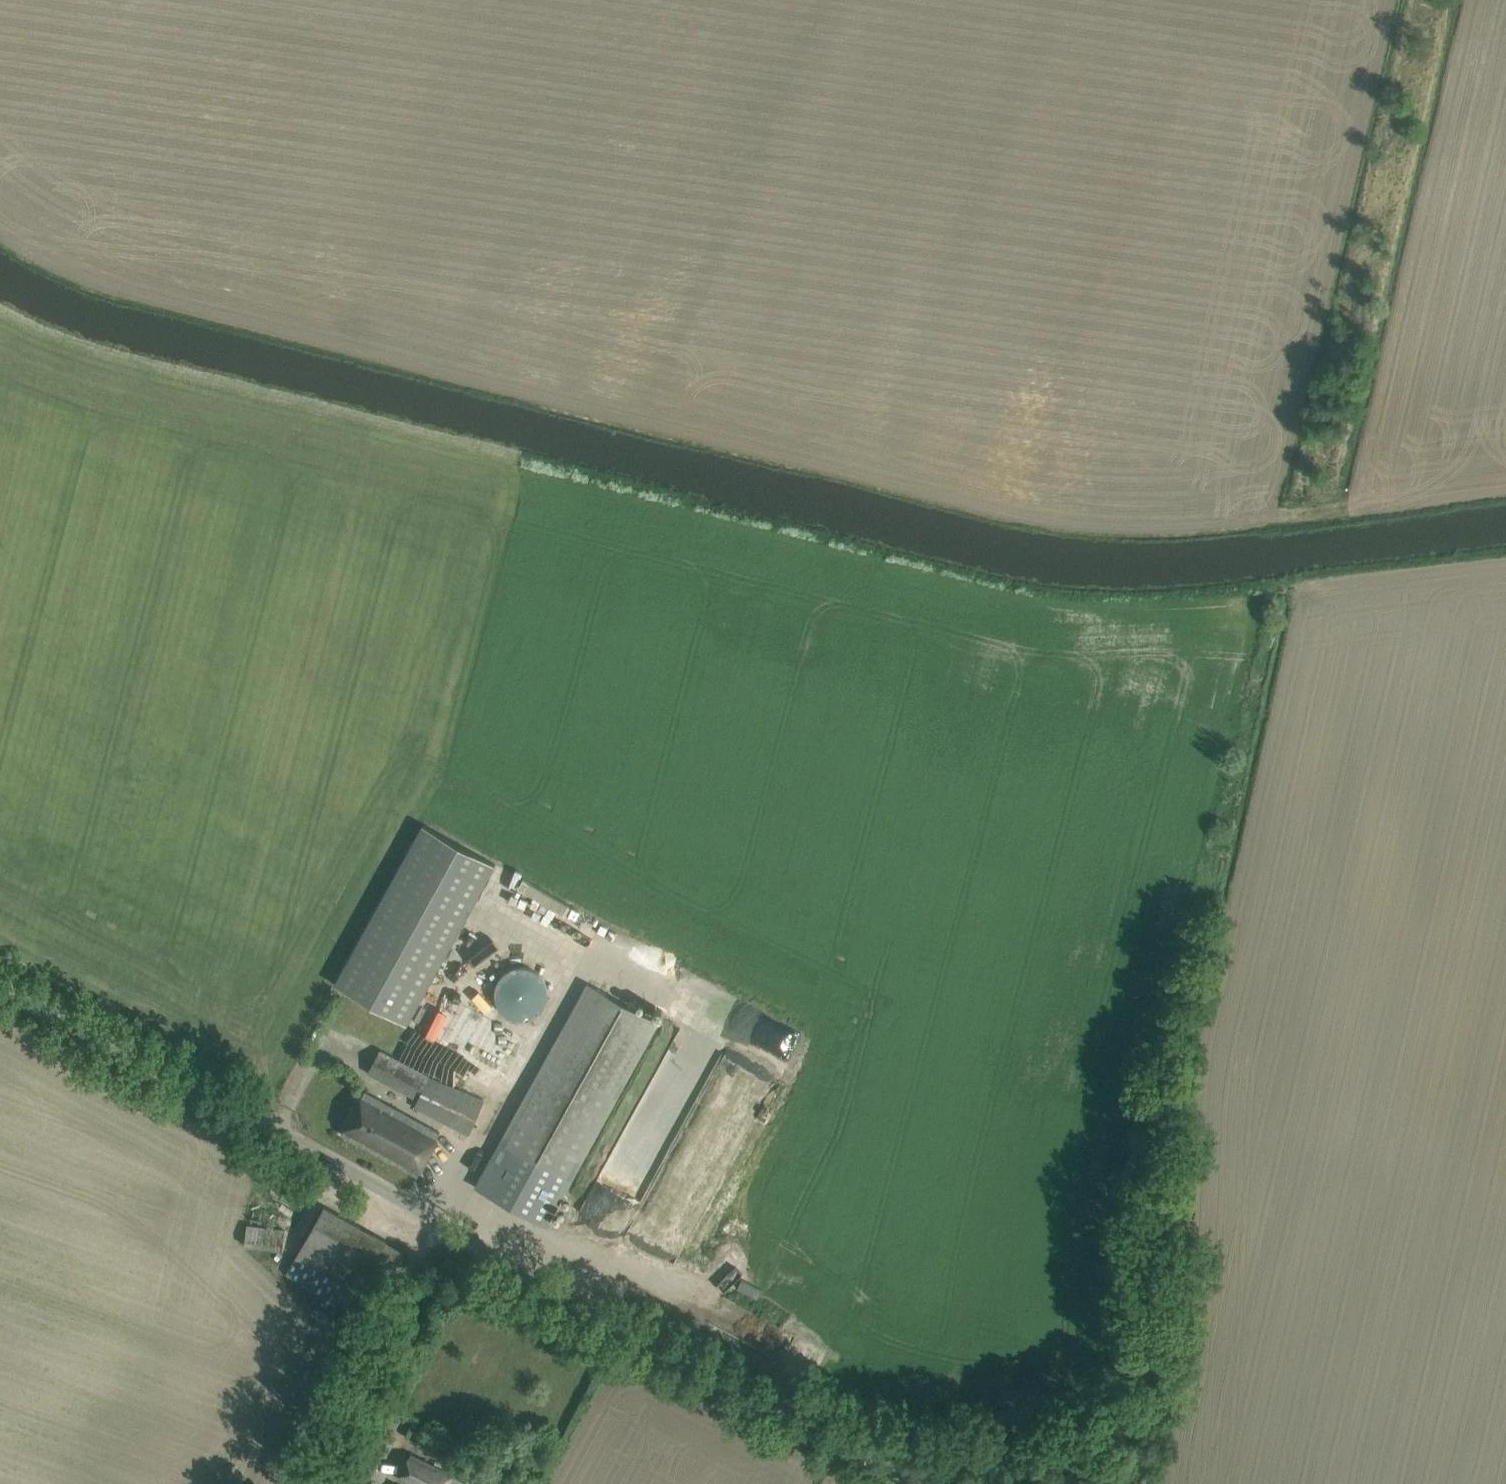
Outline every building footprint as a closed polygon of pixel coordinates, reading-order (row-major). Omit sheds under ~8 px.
[(336,984),(403,1021),(492,862),(425,825),(336,984)] [(496,986),(495,993),(496,1000),(497,1004),(500,1008),(503,1012),(506,1015),(510,1017),(515,1019),(521,1020),(526,1019),(531,1018),(537,1015),(540,1012),(543,1008),(546,1004),(548,998),(548,993),(548,988),(547,984),(543,978),(540,974),(537,971),(533,969),(528,967),(521,966),(515,967),(510,969),(506,971),(503,974),(500,978),(497,982),(496,986)] [(588,983),(476,1187),(547,1226),(577,1170),(658,1022),(588,983)] [(461,1002),(436,1046),(502,1082),(527,1038),(461,1002)] [(370,1073),(418,1099),(414,1108),(469,1133),(484,1100),(431,1077),(431,1076),(382,1050),(370,1073)] [(441,1133),(365,1091),(341,1133),(418,1175),(441,1133)] [(286,1274),(366,1318),(403,1251),(324,1207),(286,1274)] [(247,1225),(245,1245),(282,1249),(285,1229),(247,1225)] [(398,1478),(410,1483),(450,1483),(455,1475),(411,1453),(398,1478)]
